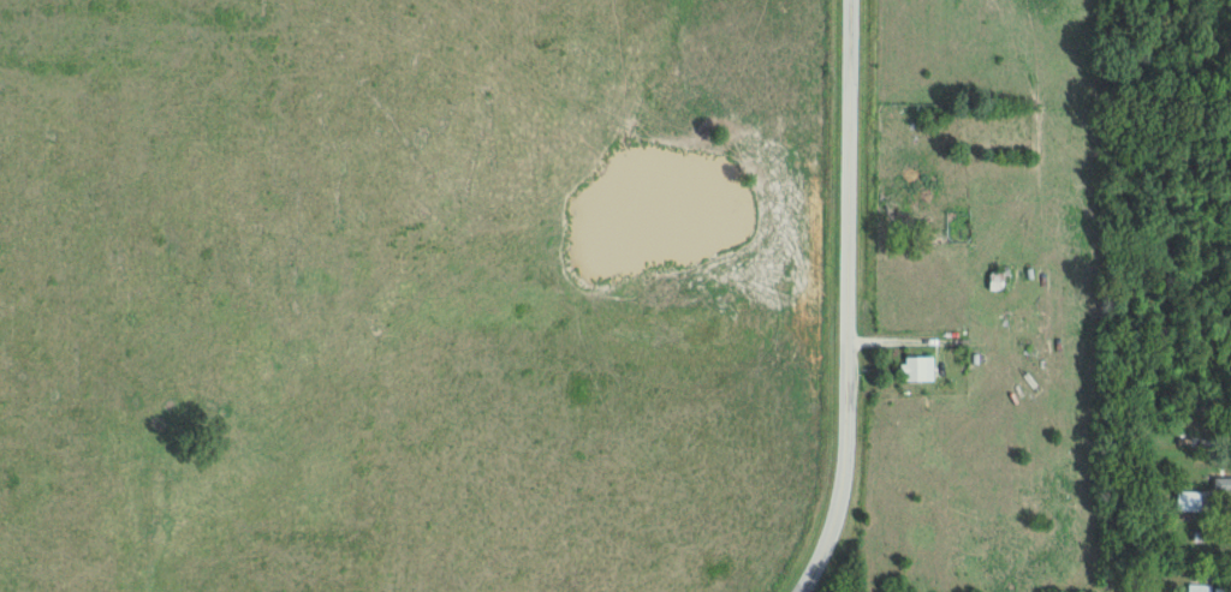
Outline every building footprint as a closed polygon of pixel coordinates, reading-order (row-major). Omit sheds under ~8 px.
[(935,380),(935,357),(907,357),(907,380),(935,380)] [(1213,583),(1190,583),(1190,591),(1213,591),(1213,583)]
